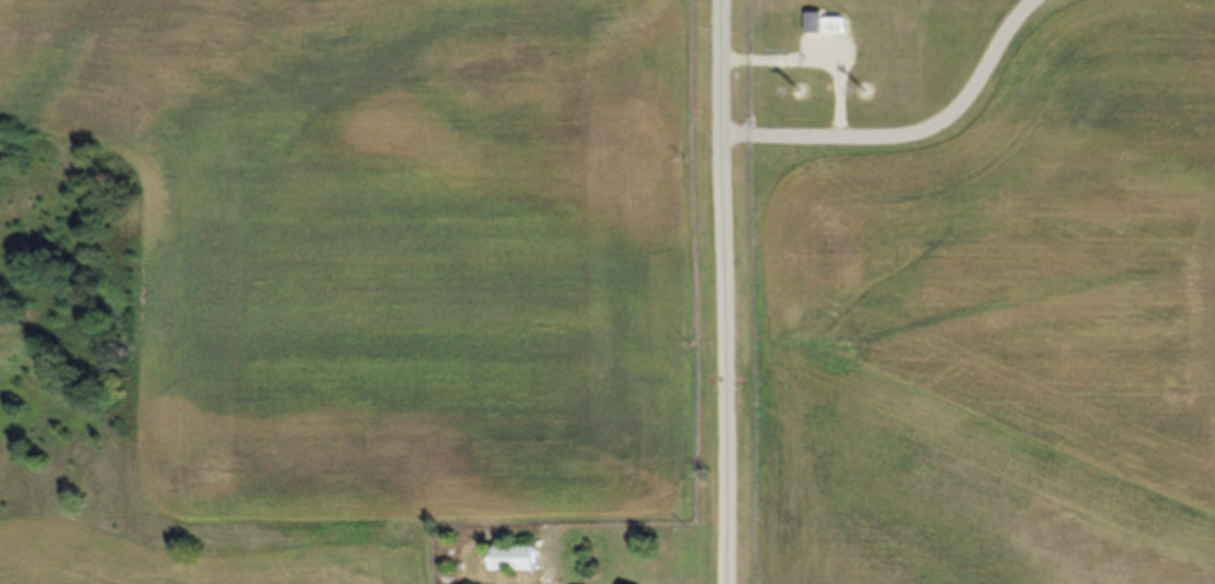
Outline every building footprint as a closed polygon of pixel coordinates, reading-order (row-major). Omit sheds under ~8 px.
[(824,17),(824,10),(805,10),(805,33),(843,33),(843,17),(824,17)] [(538,569),(538,545),(495,545),(495,569),(538,569)]
